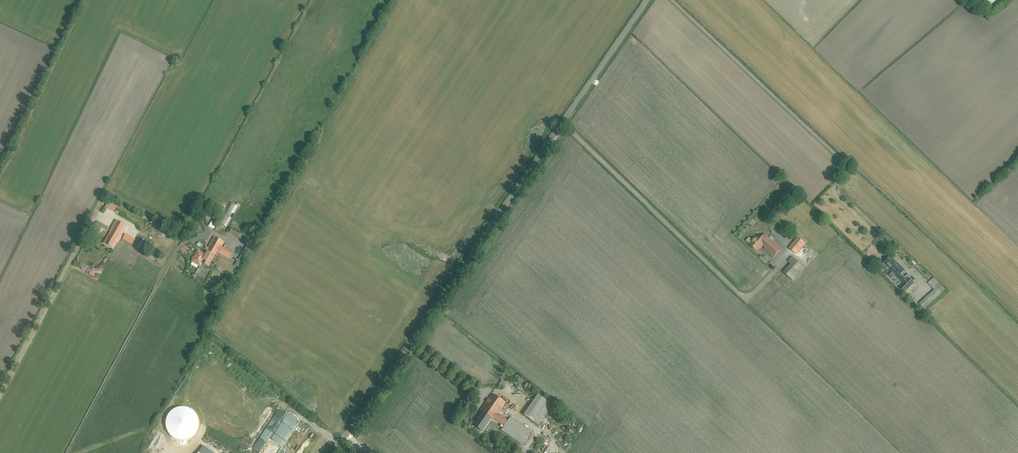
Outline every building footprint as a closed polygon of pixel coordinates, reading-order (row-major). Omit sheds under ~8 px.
[(108,202),(106,206),(119,213),(121,208),(108,202)] [(144,219),(129,212),(126,218),(141,225),(144,219)] [(104,241),(113,246),(124,225),(115,220),(104,241)] [(228,232),(243,239),(245,234),(240,232),(243,226),(233,221),(228,232)] [(786,235),(774,223),(771,226),(784,238),(786,235)] [(173,233),(157,226),(154,233),(170,240),(173,233)] [(204,254),(196,250),(192,257),(190,261),(199,266),(201,261),(209,266),(216,253),(228,259),(231,252),(221,246),(224,241),(214,235),(204,254)] [(153,240),(146,236),(141,246),(148,250),(153,240)] [(750,237),(745,241),(756,252),(761,247),(772,257),(778,251),(762,236),(758,240),(755,237),(753,240),(750,237)] [(805,244),(796,236),(791,241),(794,243),(790,247),(796,253),(805,244)] [(252,245),(247,242),(234,263),(239,267),(252,245)] [(804,267),(793,256),(788,261),(793,265),(785,272),(791,279),(804,267)] [(905,272),(890,257),(884,263),(892,271),(891,271),(904,284),(899,288),(904,293),(914,283),(909,279),(907,281),(901,275),(905,272)] [(919,304),(926,311),(946,291),(933,277),(926,283),(934,290),(919,304)] [(509,384),(503,379),(498,385),(505,390),(509,384)] [(505,401),(492,392),(471,423),(484,432),(493,419),(503,426),(501,429),(523,444),(531,432),(509,417),(507,420),(497,413),(505,401)] [(552,409),(535,396),(523,414),(539,426),(552,409)]
